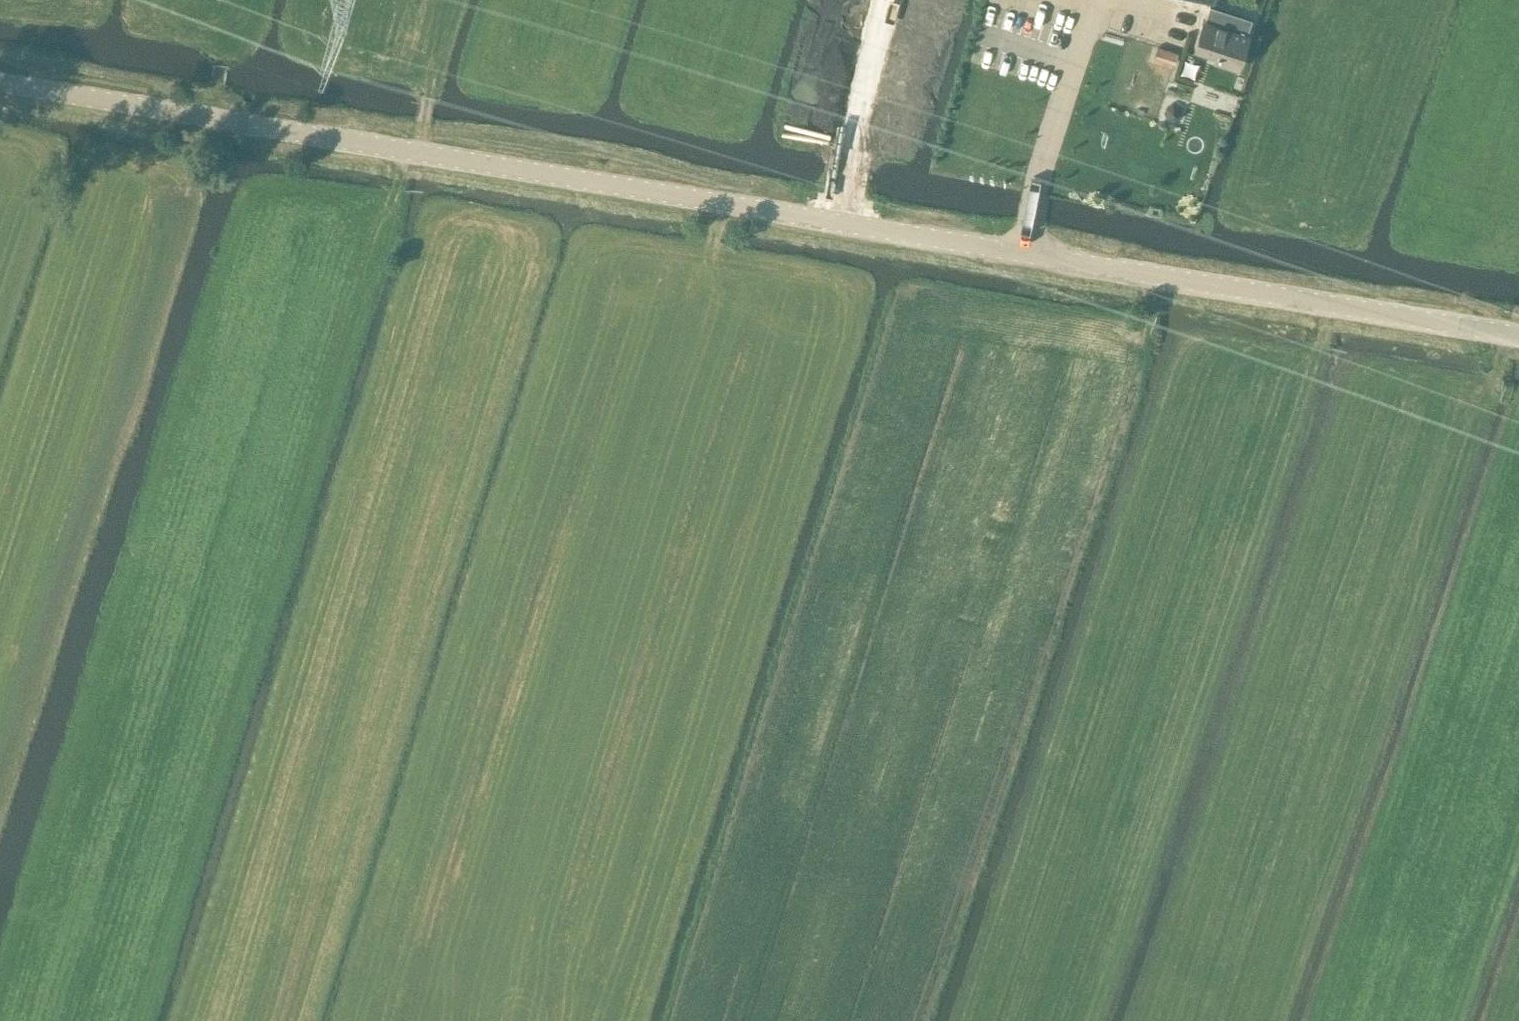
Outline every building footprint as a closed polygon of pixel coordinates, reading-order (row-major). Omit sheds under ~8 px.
[(1218,54),(1216,59),(1239,66),(1249,34),(1225,26),(1231,7),(1213,1),(1210,10),(1207,20),(1204,19),(1195,46),(1218,54)] [(1179,53),(1159,46),(1155,58),(1175,65),(1179,53)] [(1175,121),(1181,117),(1183,111),(1179,105),(1173,103),(1167,107),(1165,113),(1169,119),(1175,121)]
